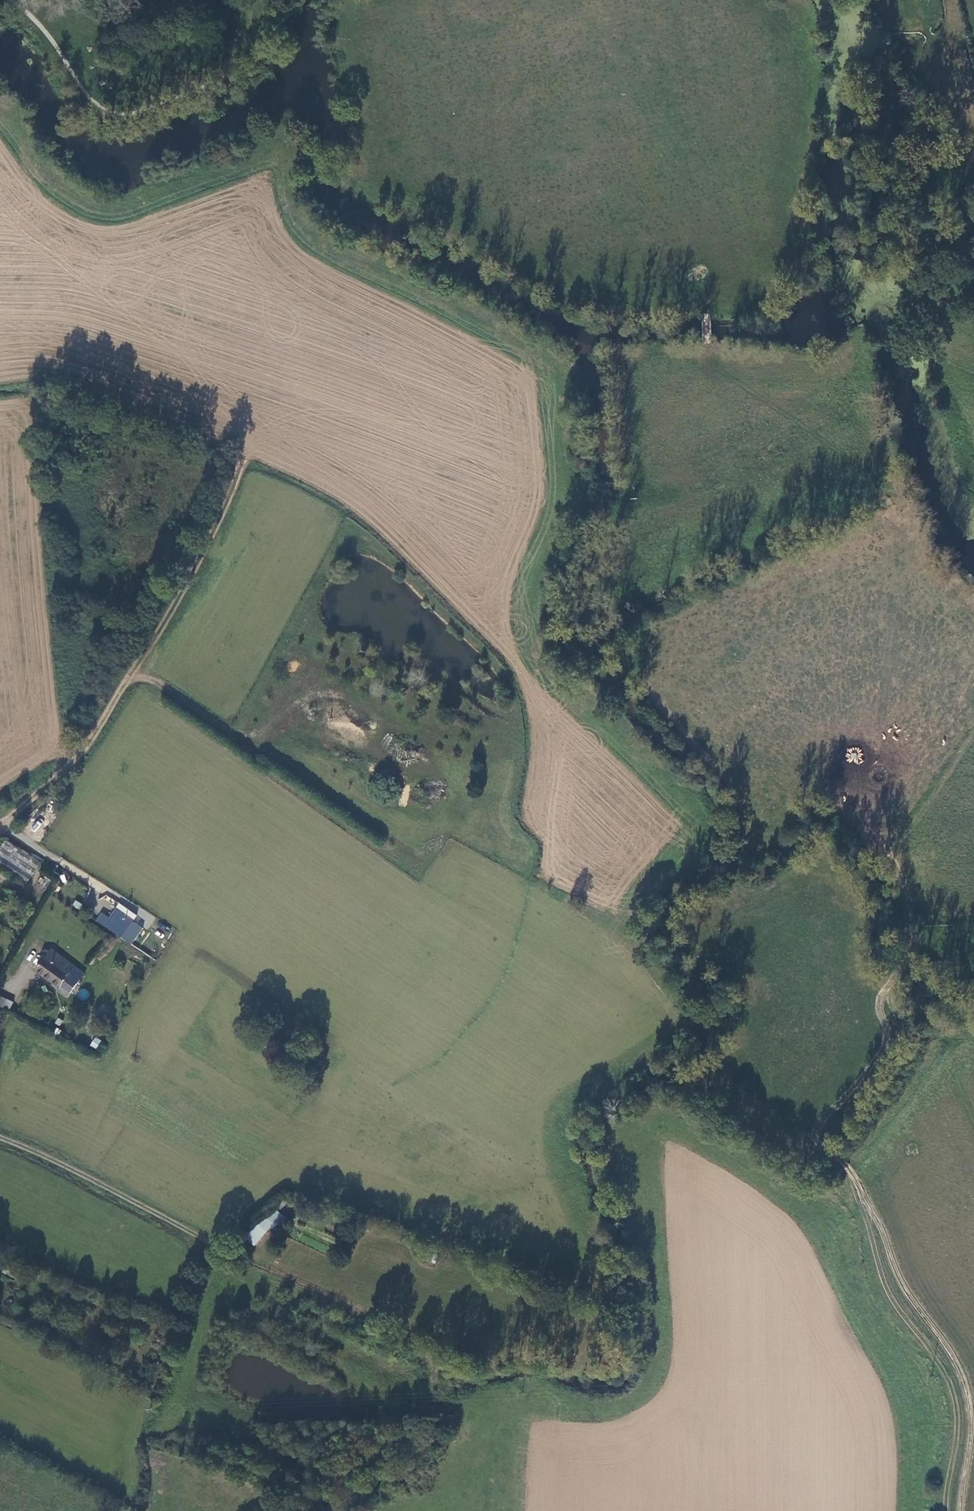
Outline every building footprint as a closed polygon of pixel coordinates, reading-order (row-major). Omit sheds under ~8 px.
[(30,880),(41,860),(3,840),(0,845),(0,864),(30,880)] [(101,898),(90,890),(80,904),(92,912),(101,898)] [(101,911),(95,921),(131,945),(143,928),(133,921),(136,915),(118,903),(109,917),(101,911)] [(83,972),(49,949),(42,959),(34,970),(67,994),(83,972)] [(13,1002),(0,995),(0,1006),(9,1010),(13,1002)] [(94,1037),(90,1046),(97,1048),(100,1039),(94,1037)] [(273,1206),(245,1237),(254,1245),(275,1222),(279,1226),(287,1218),(273,1206)]
